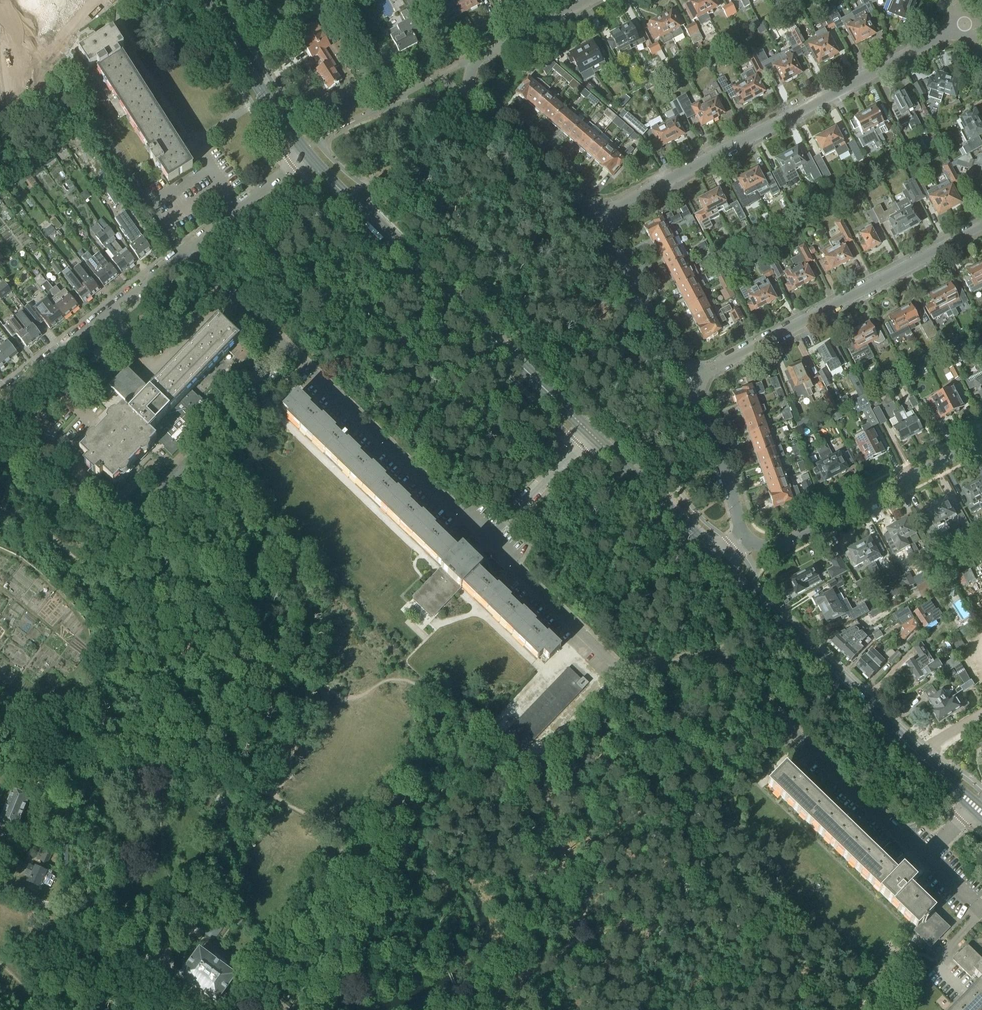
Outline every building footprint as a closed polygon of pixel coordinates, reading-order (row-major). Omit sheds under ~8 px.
[(7,52),(0,54),(0,81),(5,98),(12,96),(13,101),(26,97),(25,92),(39,88),(26,43),(40,38),(29,0),(0,0),(0,28),(7,52)] [(342,1),(342,0),(323,0),(328,9),(342,1)] [(411,10),(421,4),(419,0),(405,0),(411,10)] [(446,1),(433,7),(443,25),(463,14),(460,9),(455,0),(445,0),(446,1)] [(460,9),(463,14),(482,4),(480,0),(455,0),(460,9)] [(685,6),(688,13),(693,21),(697,19),(699,24),(710,19),(708,16),(699,0),(696,0),(693,0),(690,1),(690,3),(685,6)] [(708,16),(713,14),(712,13),(711,11),(717,9),(717,8),(720,6),(717,0),(699,0),(708,16)] [(742,1),(741,2),(744,8),(750,6),(747,0),(741,0),(742,1)] [(863,7),(865,11),(866,11),(867,10),(871,8),(868,3),(867,0),(859,0),(863,7)] [(891,1),(891,2),(911,10),(912,7),(913,7),(914,7),(914,6),(915,6),(915,5),(916,5),(916,4),(916,3),(915,3),(915,2),(914,2),(915,0),(889,0),(891,1)] [(891,2),(886,14),(907,21),(909,16),(910,16),(911,15),(912,14),(912,13),(912,12),(912,11),(911,11),(911,10),(891,2)] [(726,6),(732,16),(736,14),(731,4),(726,6)] [(727,19),(732,16),(726,6),(722,9),(727,19)] [(833,6),(826,10),(826,11),(834,27),(836,31),(844,27),(848,36),(850,35),(853,40),(856,45),(858,44),(860,44),(866,42),(865,40),(857,25),(853,18),(851,15),(846,18),(841,20),(833,6)] [(857,16),(853,18),(857,25),(865,40),(866,42),(871,39),(872,37),(874,36),(873,33),(869,26),(867,21),(871,19),(867,10),(866,11),(865,11),(863,7),(855,11),(857,16)] [(412,19),(407,10),(401,14),(406,23),(397,27),(388,32),(391,39),(387,45),(388,48),(389,50),(390,52),(391,53),(393,55),(396,58),(409,50),(408,49),(417,44),(414,37),(420,34),(412,19)] [(664,17),(661,18),(670,36),(672,40),(683,35),(679,28),(683,26),(678,17),(675,11),(670,14),(668,13),(665,15),(664,17)] [(826,11),(820,14),(822,16),(829,30),(834,27),(826,11)] [(653,23),(647,26),(651,32),(655,41),(659,39),(663,45),(672,40),(670,36),(661,18),(658,20),(657,19),(653,21),(653,23)] [(689,26),(698,43),(703,40),(694,23),(689,26)] [(315,24),(299,34),(306,44),(303,46),(311,59),(317,55),(324,66),(316,70),(329,90),(335,86),(337,89),(341,86),(340,83),(341,82),(334,70),(336,69),(324,50),(330,47),(315,24)] [(622,30),(620,31),(630,50),(636,47),(634,44),(643,39),(639,32),(638,29),(636,31),(634,28),(632,29),(630,26),(627,27),(626,26),(621,28),(622,30)] [(693,45),(698,43),(689,26),(684,28),(693,45)] [(796,27),(789,30),(791,33),(790,33),(798,48),(805,44),(797,30),(796,27)] [(788,30),(783,32),(785,36),(792,50),(792,51),(798,48),(790,33),(788,30)] [(824,30),(815,35),(815,36),(816,38),(817,38),(819,42),(829,60),(829,59),(830,60),(834,58),(834,57),(837,55),(836,52),(834,49),(835,48),(832,43),(831,43),(830,40),(828,37),(825,31),(824,30)] [(124,48),(113,31),(111,33),(108,33),(106,34),(106,36),(87,48),(85,48),(83,49),(82,51),(79,53),(90,70),(92,68),(95,73),(93,75),(121,119),(126,115),(151,154),(150,155),(152,157),(150,158),(156,168),(159,166),(168,181),(168,182),(193,167),(192,166),(123,57),(122,56),(121,57),(118,52),(124,48)] [(611,41),(607,42),(612,50),(613,49),(616,48),(618,52),(620,55),(625,53),(630,50),(620,31),(610,36),(612,40),(611,41)] [(805,44),(798,48),(802,56),(803,58),(812,54),(814,59),(815,59),(819,65),(823,63),(824,63),(828,61),(828,60),(829,60),(819,42),(817,38),(816,38),(807,43),(805,44)] [(593,43),(581,50),(594,74),(606,67),(593,43)] [(657,43),(652,46),(657,55),(660,60),(661,62),(666,60),(657,43)] [(652,46),(648,48),(653,58),(657,55),(652,46)] [(788,50),(779,55),(780,58),(783,63),(791,79),(792,80),(797,78),(798,76),(800,74),(797,69),(793,61),(802,56),(798,48),(792,51),(792,50),(789,52),(788,50)] [(571,55),(568,56),(569,58),(571,63),(573,62),(574,64),(577,69),(576,69),(576,73),(579,74),(580,74),(584,81),(594,76),(595,76),(594,74),(581,50),(572,55),(572,54),(571,55)] [(762,50),(754,54),(761,67),(769,63),(762,50)] [(752,70),(740,76),(742,79),(744,83),(753,99),(758,97),(759,97),(763,95),(763,94),(764,93),(760,85),(756,78),(765,73),(761,67),(754,54),(754,53),(747,57),(748,59),(754,69),(752,70)] [(780,58),(771,63),(782,84),(785,82),(787,83),(792,80),(791,79),(783,63),(780,58)] [(618,60),(613,62),(618,72),(623,70),(618,60)] [(613,62),(607,65),(613,77),(615,76),(619,74),(618,72),(613,62)] [(546,77),(552,70),(556,65),(554,64),(543,70),(546,77)] [(556,65),(552,70),(561,77),(565,72),(556,65)] [(565,72),(561,77),(569,85),(573,80),(565,72)] [(930,77),(926,89),(930,90),(927,99),(940,103),(943,95),(948,78),(943,76),(943,75),(939,74),(937,74),(936,74),(936,75),(930,77)] [(529,79),(516,94),(525,101),(542,82),(541,81),(530,77),(528,78),(529,79)] [(723,77),(717,80),(724,94),(727,93),(730,100),(736,97),(741,105),(742,105),(744,106),(748,104),(748,102),(753,99),(744,83),(734,89),(732,85),(728,87),(723,77)] [(948,78),(943,95),(955,98),(960,81),(959,81),(958,80),(955,79),(953,79),(948,78)] [(542,82),(525,101),(527,103),(528,103),(534,108),(546,94),(550,89),(546,85),(542,82)] [(577,92),(581,87),(576,82),(571,87),(577,92)] [(925,95),(923,91),(919,83),(913,86),(919,98),(925,95)] [(586,100),(590,94),(582,87),(577,93),(586,100)] [(719,88),(714,90),(715,92),(710,94),(709,96),(702,100),(704,104),(713,122),(718,120),(719,118),(724,115),(719,106),(718,104),(722,102),(719,96),(722,94),(719,88)] [(904,92),(898,95),(916,129),(920,137),(925,134),(924,133),(915,117),(914,116),(914,114),(916,113),(920,110),(920,109),(914,98),(909,101),(904,92)] [(546,94),(534,108),(542,115),(556,100),(559,96),(555,93),(552,97),(551,98),(546,94)] [(590,94),(586,100),(595,108),(599,102),(590,94)] [(609,94),(603,97),(607,104),(613,101),(609,94)] [(893,109),(891,110),(897,122),(900,127),(907,123),(911,132),(916,130),(916,129),(898,95),(892,98),(893,101),(897,107),(893,109)] [(556,100),(542,115),(551,123),(563,109),(559,105),(560,103),(556,100)] [(669,123),(664,126),(673,144),(678,141),(679,138),(684,136),(677,122),(675,120),(684,115),(683,113),(683,112),(679,104),(678,104),(676,101),(669,104),(673,110),(665,115),(666,116),(669,123)] [(940,107),(936,118),(939,119),(961,106),(958,101),(945,109),(940,107)] [(920,105),(926,116),(928,115),(923,104),(922,103),(920,105)] [(708,125),(713,122),(704,104),(692,110),(702,127),(707,124),(708,125)] [(875,109),(864,114),(874,132),(876,137),(880,144),(885,141),(881,135),(887,132),(883,124),(888,122),(880,107),(875,109)] [(563,109),(551,123),(560,130),(573,115),(574,114),(575,112),(576,112),(572,109),(568,113),(563,109)] [(608,110),(603,115),(612,122),(617,117),(608,110)] [(573,115),(560,130),(565,135),(568,138),(580,124),(582,122),(584,120),(576,112),(575,112),(574,114),(573,115)] [(974,112),(959,120),(965,131),(981,122),(978,116),(977,117),(974,112)] [(644,128),(627,113),(622,119),(639,134),(644,128)] [(859,140),(863,148),(873,143),(876,149),(882,147),(880,144),(876,137),(874,132),(864,114),(854,119),(854,120),(850,122),(854,130),(858,128),(863,137),(859,140)] [(612,122),(612,123),(620,131),(621,130),(625,125),(617,117),(612,122)] [(580,124),(568,138),(577,145),(590,130),(587,127),(587,126),(582,122),(580,124)] [(961,133),(968,146),(962,149),(966,156),(981,147),(977,138),(981,135),(981,123),(981,122),(965,131),(961,133)] [(653,125),(649,127),(652,132),(659,146),(660,148),(661,148),(666,145),(669,146),(673,144),(664,126),(663,124),(655,128),(653,125)] [(625,125),(621,130),(629,137),(633,132),(625,125)] [(826,134),(835,152),(838,158),(849,152),(845,146),(842,139),(841,140),(837,132),(835,129),(831,131),(829,131),(826,132),(826,134)] [(577,145),(586,153),(598,139),(593,135),(594,133),(590,130),(577,145)] [(598,139),(586,153),(594,160),(610,142),(611,141),(602,134),(598,139)] [(821,137),(815,140),(819,146),(821,150),(821,151),(820,151),(824,157),(835,152),(826,134),(824,134),(821,135),(821,137)] [(922,139),(928,150),(939,144),(935,136),(928,140),(926,136),(922,139)] [(926,151),(919,140),(910,145),(911,146),(907,148),(912,158),(926,151)] [(610,142),(594,160),(601,166),(600,167),(602,169),(615,154),(616,152),(619,150),(610,142)] [(855,143),(849,146),(855,156),(860,153),(855,143)] [(634,150),(630,147),(624,154),(628,157),(634,150)] [(788,154),(787,155),(795,170),(796,172),(801,169),(805,177),(809,175),(813,181),(821,177),(810,156),(803,160),(802,158),(797,149),(793,152),(791,151),(788,153),(788,154)] [(40,161),(45,167),(55,160),(50,153),(40,161)] [(615,154),(602,169),(611,176),(624,162),(615,154)] [(969,154),(957,161),(958,161),(973,166),(974,162),(973,162),(969,154)] [(780,170),(772,174),(780,189),(786,186),(786,184),(798,178),(796,172),(795,170),(787,155),(786,155),(784,155),(781,156),(781,158),(776,160),(781,170),(780,170)] [(813,158),(821,173),(824,179),(830,176),(819,155),(813,158)] [(973,166),(981,168),(981,155),(980,155),(978,156),(976,162),(975,161),(974,162),(973,166)] [(400,174),(410,169),(404,159),(395,164),(394,161),(391,163),(395,171),(398,170),(400,174)] [(957,166),(968,170),(968,169),(973,170),(970,178),(980,181),(979,183),(981,184),(981,168),(973,166),(958,161),(957,166)] [(35,177),(44,170),(39,162),(30,169),(35,177)] [(944,184),(937,187),(940,194),(949,210),(959,204),(950,188),(960,183),(952,168),(950,164),(949,163),(942,167),(945,173),(943,173),(947,182),(944,184)] [(881,174),(879,168),(872,171),(875,176),(881,174)] [(21,186),(33,178),(27,170),(15,178),(21,186)] [(748,175),(757,192),(760,198),(770,193),(771,196),(772,197),(778,194),(780,193),(770,174),(768,175),(764,177),(765,178),(762,179),(757,170),(753,172),(751,172),(749,173),(748,175)] [(742,178),(737,180),(741,188),(743,191),(743,192),(746,198),(757,192),(748,175),(747,176),(745,175),(742,176),(742,178)] [(910,181),(909,181),(912,188),(919,202),(925,199),(923,194),(914,178),(910,180),(910,181)] [(12,188),(18,183),(15,179),(9,183),(12,188)] [(70,192),(75,189),(70,181),(65,184),(70,192)] [(111,192),(108,195),(115,207),(124,201),(116,189),(115,189),(113,185),(108,188),(111,192)] [(926,192),(923,194),(925,199),(926,201),(929,200),(936,211),(939,216),(949,210),(940,194),(937,187),(927,193),(926,192)] [(912,188),(906,191),(914,205),(915,204),(919,202),(912,188)] [(710,195),(709,195),(718,213),(719,213),(725,210),(726,213),(728,212),(734,209),(741,222),(744,220),(746,219),(745,215),(738,203),(729,207),(728,206),(726,201),(725,201),(719,190),(715,192),(713,192),(711,193),(710,195)] [(906,200),(896,205),(900,213),(909,230),(913,228),(915,228),(919,226),(919,225),(921,224),(920,222),(921,221),(923,220),(921,217),(920,214),(917,216),(913,209),(916,207),(915,204),(914,205),(906,191),(902,193),(906,200)] [(705,212),(696,217),(704,232),(713,227),(712,225),(710,222),(720,217),(719,213),(718,213),(709,195),(708,196),(707,195),(704,197),(704,198),(699,200),(704,210),(705,212)] [(880,206),(873,210),(880,223),(881,226),(890,221),(894,228),(891,230),(892,232),(894,236),(895,235),(897,234),(897,235),(898,236),(899,235),(900,236),(904,234),(904,232),(909,230),(900,213),(896,205),(895,203),(890,206),(892,209),(884,213),(880,206)] [(670,215),(644,228),(650,239),(669,229),(668,228),(673,226),(691,216),(685,206),(680,209),(683,214),(679,217),(678,216),(673,219),(670,215)] [(816,216),(823,213),(820,207),(813,210),(816,216)] [(873,210),(867,213),(874,226),(880,223),(873,210)] [(152,251),(143,239),(125,212),(120,215),(146,256),(152,251)] [(139,261),(146,256),(120,215),(115,219),(121,228),(120,228),(125,237),(126,237),(133,246),(130,248),(139,261)] [(50,222),(57,231),(62,227),(55,218),(50,222)] [(841,234),(828,241),(832,248),(841,266),(851,261),(843,246),(852,242),(841,220),(835,223),(841,234)] [(44,232),(49,238),(56,232),(51,226),(44,232)] [(669,229),(650,239),(651,242),(652,241),(656,249),(666,244),(672,241),(672,240),(672,239),(678,236),(673,226),(668,228),(669,229)] [(102,232),(109,241),(114,237),(108,228),(104,231),(102,232)] [(865,244),(861,247),(862,250),(864,253),(867,252),(869,251),(869,252),(870,251),(872,252),(875,250),(875,248),(880,246),(879,244),(875,236),(870,228),(865,230),(866,233),(867,233),(863,235),(861,236),(862,238),(865,244)] [(106,253),(122,274),(128,269),(114,251),(113,249),(109,244),(107,242),(108,242),(109,241),(102,232),(101,231),(95,236),(102,246),(103,246),(106,249),(107,250),(108,251),(106,253)] [(666,244),(656,249),(662,259),(679,249),(684,247),(678,236),(672,239),(672,240),(672,241),(666,244)] [(123,253),(114,241),(110,244),(108,242),(107,242),(109,244),(113,249),(114,251),(128,269),(136,263),(126,251),(123,253)] [(792,264),(794,268),(796,271),(804,286),(813,280),(818,278),(814,271),(810,273),(805,265),(813,262),(804,244),(795,249),(799,256),(790,260),(792,264)] [(679,249),(662,259),(667,269),(683,261),(682,260),(689,256),(684,247),(679,249)] [(832,248),(822,254),(828,264),(823,267),(827,273),(831,271),(841,266),(832,248)] [(729,256),(733,264),(740,259),(736,252),(729,256)] [(87,253),(81,258),(86,265),(94,275),(93,275),(103,288),(111,282),(93,259),(92,259),(87,253)] [(108,265),(99,254),(93,259),(111,282),(118,277),(109,264),(108,265)] [(766,260),(757,265),(765,280),(774,275),(766,260)] [(58,275),(63,272),(55,261),(50,265),(58,275)] [(683,261),(667,269),(672,279),(690,270),(688,265),(686,266),(683,261)] [(777,280),(783,277),(774,261),(769,264),(777,280)] [(799,289),(802,288),(802,286),(804,286),(796,271),(794,268),(792,264),(782,269),(790,284),(785,287),(789,293),(793,290),(794,291),(798,289),(799,289)] [(89,278),(80,265),(72,272),(92,298),(100,292),(89,278)] [(970,279),(964,281),(971,295),(981,289),(981,275),(977,266),(966,272),(970,279)] [(690,270),(672,279),(678,289),(700,277),(695,267),(690,270)] [(718,280),(725,277),(720,267),(713,271),(718,280)] [(84,304),(92,298),(72,272),(64,278),(74,291),(84,304)] [(40,275),(34,280),(40,288),(42,286),(48,293),(53,289),(47,281),(46,282),(40,275)] [(700,277),(678,289),(683,299),(700,289),(705,286),(700,277)] [(724,290),(730,287),(725,277),(718,280),(724,290)] [(762,285),(756,288),(757,291),(765,306),(767,305),(769,306),(771,304),(772,303),(776,300),(775,300),(780,297),(778,295),(777,291),(772,293),(766,282),(764,284),(762,285)] [(12,293),(4,283),(0,287),(0,301),(1,301),(12,293)] [(754,284),(740,291),(745,301),(749,298),(752,304),(748,306),(749,309),(751,313),(755,310),(756,311),(760,309),(762,309),(764,308),(764,306),(765,306),(757,291),(756,288),(754,284)] [(944,288),(939,291),(947,307),(952,317),(953,317),(953,318),(958,316),(954,309),(967,303),(961,291),(955,294),(954,293),(950,285),(949,286),(947,285),(945,287),(944,288)] [(53,289),(48,293),(53,300),(51,302),(54,306),(64,319),(71,314),(78,308),(64,291),(61,293),(58,288),(57,287),(53,289)] [(730,287),(724,290),(720,292),(725,301),(735,296),(730,287)] [(700,289),(683,299),(688,309),(704,300),(701,295),(702,295),(703,294),(700,289)] [(933,306),(926,309),(929,316),(930,316),(933,321),(945,315),(948,319),(952,317),(947,307),(939,291),(935,293),(933,293),(930,294),(930,296),(928,297),(933,306)] [(31,304),(25,309),(37,324),(42,320),(50,331),(57,325),(64,319),(54,306),(51,302),(47,297),(34,307),(34,308),(31,304)] [(704,300),(688,309),(693,319),(709,311),(710,310),(711,310),(711,309),(718,306),(715,301),(708,305),(707,306),(704,300)] [(709,311),(693,319),(697,326),(696,327),(697,329),(714,321),(722,317),(723,316),(732,312),(729,306),(719,311),(720,312),(720,313),(718,314),(712,317),(709,311)] [(904,309),(899,311),(908,327),(911,335),(912,334),(910,331),(916,329),(914,324),(918,322),(915,314),(916,314),(918,313),(914,306),(912,307),(911,307),(910,306),(908,307),(907,306),(905,307),(904,309)] [(729,314),(734,323),(743,318),(738,309),(729,314)] [(891,322),(885,326),(892,340),(896,338),(895,338),(904,333),(906,337),(911,335),(908,327),(899,311),(895,314),(893,313),(891,314),(890,316),(888,317),(891,322)] [(17,322),(20,326),(34,344),(42,338),(23,314),(15,320),(17,322)] [(714,321),(697,329),(703,340),(720,331),(717,326),(725,322),(722,317),(714,321)] [(34,344),(20,326),(15,320),(8,326),(4,321),(0,323),(8,333),(11,330),(27,350),(34,344)] [(227,328),(218,320),(212,327),(210,326),(208,331),(206,333),(205,332),(202,337),(201,338),(200,337),(197,343),(196,344),(195,343),(192,348),(190,350),(189,349),(187,353),(185,355),(184,354),(181,359),(180,361),(179,360),(176,364),(175,366),(173,365),(171,370),(169,372),(168,371),(165,376),(164,377),(163,376),(160,381),(159,383),(158,382),(155,387),(154,388),(152,387),(149,392),(147,390),(127,371),(110,389),(128,406),(125,410),(124,410),(123,409),(116,416),(118,418),(114,422),(113,420),(112,421),(114,423),(110,427),(108,425),(100,433),(96,438),(97,440),(93,444),(92,442),(91,443),(93,445),(89,449),(87,447),(80,454),(89,463),(85,467),(87,468),(87,469),(90,472),(90,473),(90,476),(90,477),(92,478),(97,483),(98,483),(100,480),(100,481),(102,478),(104,477),(105,478),(111,484),(116,489),(120,493),(120,492),(156,455),(158,453),(157,453),(154,450),(156,448),(160,444),(162,447),(165,449),(165,450),(164,450),(168,454),(172,458),(173,458),(176,454),(180,450),(179,449),(188,441),(188,442),(194,436),(192,433),(191,422),(202,411),(204,409),(208,405),(199,397),(198,398),(197,397),(191,392),(200,383),(229,353),(234,358),(235,358),(234,359),(233,360),(233,361),(233,360),(237,363),(240,367),(253,354),(244,345),(240,341),(238,339),(237,338),(231,333),(231,330),(230,328),(229,328),(227,328)] [(938,335),(930,322),(921,327),(928,340),(938,335)] [(869,323),(858,329),(866,346),(867,345),(874,342),(875,343),(879,345),(885,342),(880,333),(875,335),(869,323)] [(851,343),(846,346),(853,359),(864,353),(868,361),(873,359),(866,346),(858,329),(854,331),(853,331),(849,332),(849,334),(847,335),(851,343)] [(959,345),(956,340),(945,345),(948,351),(959,345)] [(1,346),(0,345),(0,354),(8,365),(18,357),(6,342),(1,346)] [(823,348),(818,351),(830,373),(846,365),(841,357),(836,359),(829,345),(827,346),(826,346),(823,347),(823,348)] [(966,361),(959,348),(950,353),(956,365),(966,361)] [(915,367),(912,361),(903,365),(906,371),(915,367)] [(802,363),(795,367),(809,397),(812,396),(809,389),(814,387),(806,370),(809,369),(806,362),(802,364),(802,363)] [(964,381),(969,391),(975,388),(981,399),(981,372),(977,364),(975,365),(979,373),(964,381)] [(955,366),(949,369),(954,380),(960,377),(955,366)] [(793,380),(788,382),(796,399),(802,396),(804,400),(809,398),(809,397),(795,367),(788,370),(791,375),(790,375),(793,380)] [(830,380),(825,369),(818,373),(824,383),(830,380)] [(917,379),(913,371),(906,375),(910,383),(917,379)] [(889,372),(883,375),(886,381),(892,379),(889,372)] [(876,389),(885,384),(881,374),(871,379),(876,389)] [(774,391),(780,389),(777,378),(770,380),(774,391)] [(750,387),(732,394),(736,404),(755,397),(756,397),(756,396),(765,393),(761,383),(751,386),(752,387),(750,388),(750,387)] [(951,388),(941,393),(951,413),(953,413),(953,414),(955,414),(958,413),(959,411),(958,410),(962,408),(959,403),(962,401),(959,396),(956,397),(951,388)] [(784,397),(782,390),(776,392),(779,400),(784,397)] [(830,414),(837,411),(828,391),(821,395),(825,401),(821,403),(824,408),(823,408),(826,415),(830,414)] [(865,396),(868,402),(874,399),(871,393),(865,396)] [(941,393),(930,399),(935,409),(933,410),(936,415),(938,414),(940,419),(944,417),(945,418),(947,419),(950,417),(950,416),(950,414),(951,413),(941,393)] [(850,403),(856,414),(871,407),(864,395),(850,403)] [(457,552),(443,538),(296,396),(283,410),(289,416),(287,418),(442,568),(411,599),(431,619),(462,587),(537,660),(542,655),(548,661),(559,650),(477,572),(482,567),(462,547),(457,552)] [(755,397),(736,404),(737,407),(738,407),(741,415),(759,408),(757,403),(758,402),(756,397),(755,397)] [(908,400),(913,408),(918,406),(913,397),(908,400)] [(896,407),(895,407),(903,422),(911,437),(916,434),(916,435),(921,432),(920,432),(922,431),(918,423),(919,423),(917,419),(916,420),(914,416),(911,412),(906,415),(900,405),(896,407)] [(759,408),(741,415),(745,425),(764,418),(763,413),(762,413),(766,412),(764,406),(759,408)] [(887,423),(879,407),(873,411),(881,426),(887,423)] [(792,419),(789,408),(783,411),(780,411),(784,422),(792,419)] [(894,417),(889,420),(893,428),(892,428),(900,443),(901,442),(902,443),(906,440),(911,437),(903,422),(897,410),(893,412),(895,417),(894,417)] [(832,415),(835,420),(836,422),(842,418),(839,411),(832,415)] [(745,425),(749,435),(766,429),(764,423),(766,423),(764,418),(745,425)] [(797,423),(800,429),(807,426),(804,420),(797,423)] [(815,429),(822,425),(819,420),(812,424),(815,429)] [(866,462),(882,453),(867,425),(861,428),(865,436),(855,442),(866,462)] [(766,429),(749,435),(752,445),(772,438),(770,433),(769,434),(768,434),(766,429)] [(772,438),(752,445),(756,455),(774,449),(776,448),(774,442),(773,443),(772,438)] [(825,443),(819,445),(827,459),(836,476),(840,473),(842,474),(845,473),(845,471),(846,470),(845,468),(850,466),(842,453),(838,455),(836,456),(832,458),(832,456),(831,456),(825,443)] [(820,473),(815,476),(820,484),(825,482),(827,482),(830,481),(830,479),(836,476),(827,459),(819,445),(815,447),(822,461),(822,463),(823,463),(819,465),(816,467),(818,469),(820,473)] [(756,455),(760,466),(779,459),(779,458),(784,456),(781,448),(781,446),(778,447),(776,448),(774,449),(756,455)] [(779,459),(760,466),(764,476),(781,470),(784,468),(782,463),(781,463),(779,459)] [(797,464),(800,474),(806,472),(803,462),(797,464)] [(764,476),(763,476),(767,486),(785,479),(787,479),(785,474),(786,474),(784,468),(781,470),(764,476)] [(785,479),(767,486),(770,493),(768,494),(769,497),(788,489),(790,489),(794,488),(790,478),(787,479),(785,479)] [(815,490),(811,479),(810,480),(805,481),(806,483),(803,484),(805,489),(806,488),(808,493),(809,493),(815,490)] [(974,485),(970,487),(968,487),(965,488),(965,490),(964,490),(972,505),(968,507),(972,514),(981,509),(981,511),(981,500),(974,485)] [(788,489),(769,497),(773,507),(789,501),(792,500),(800,497),(797,487),(794,488),(790,489),(788,489)] [(938,504),(937,505),(947,524),(950,530),(962,525),(962,524),(967,521),(963,514),(962,511),(955,515),(946,500),(943,502),(941,501),(939,502),(938,504)] [(924,528),(926,532),(931,542),(932,542),(940,537),(941,536),(941,535),(940,533),(937,528),(947,524),(937,505),(935,506),(933,505),(931,506),(931,508),(926,511),(929,517),(933,524),(924,528)] [(902,523),(899,525),(914,554),(918,552),(916,548),(915,545),(920,542),(921,543),(925,541),(927,540),(921,530),(915,533),(912,526),(908,520),(907,520),(906,520),(902,522),(902,523)] [(962,524),(962,525),(965,530),(970,527),(967,521),(962,524)] [(893,539),(887,542),(893,553),(895,556),(906,550),(907,553),(909,557),(914,554),(899,525),(895,527),(893,526),(890,528),(889,530),(888,530),(893,539)] [(864,543),(860,545),(869,560),(871,565),(875,563),(876,563),(883,559),(880,554),(879,555),(870,540),(869,540),(868,540),(864,542),(864,543)] [(850,552),(846,554),(852,564),(854,568),(869,560),(860,545),(856,547),(854,547),(851,549),(850,551),(849,551),(850,552)] [(832,580),(848,572),(840,556),(831,561),(834,568),(828,571),(832,580)] [(875,563),(871,565),(876,574),(880,571),(876,563),(875,563)] [(871,565),(866,567),(871,576),(876,574),(871,565)] [(805,591),(803,585),(818,577),(814,569),(789,581),(790,582),(786,584),(790,591),(793,589),(797,595),(805,591)] [(901,578),(908,589),(916,584),(910,573),(901,578)] [(818,596),(812,599),(815,605),(816,607),(819,605),(823,613),(838,604),(841,603),(837,596),(840,595),(838,590),(845,587),(840,577),(828,584),(832,593),(825,597),(820,600),(818,596)] [(865,585),(863,580),(855,584),(858,589),(865,585)] [(916,587),(923,600),(937,592),(930,580),(916,587)] [(907,590),(904,583),(890,590),(893,597),(907,590)] [(838,604),(823,613),(824,615),(823,616),(825,619),(826,619),(829,624),(841,618),(843,621),(851,617),(849,613),(853,611),(847,600),(841,603),(838,604)] [(942,618),(931,602),(914,613),(925,629),(923,630),(925,633),(938,624),(937,621),(942,618)] [(853,611),(849,613),(851,617),(853,622),(869,613),(865,604),(853,611)] [(904,608),(894,615),(897,621),(898,620),(906,616),(911,613),(908,608),(905,610),(904,608)] [(898,620),(902,626),(913,620),(914,619),(915,619),(915,618),(912,613),(912,612),(911,613),(906,616),(898,620)] [(71,617),(66,613),(61,620),(65,624),(71,617)] [(904,640),(917,628),(919,626),(915,619),(914,619),(913,620),(902,626),(902,627),(904,630),(900,637),(904,640)] [(970,623),(960,630),(963,636),(974,629),(970,623)] [(839,634),(831,643),(841,652),(857,636),(862,633),(865,631),(858,625),(844,632),(841,633),(841,634),(840,635),(839,634)] [(881,632),(874,636),(876,641),(883,636),(881,632)] [(857,636),(841,652),(846,657),(859,644),(860,646),(867,638),(862,633),(857,636)] [(859,644),(846,657),(851,662),(868,644),(871,642),(867,638),(860,646),(859,644)] [(958,650),(965,645),(960,639),(954,643),(958,650)] [(911,677),(912,677),(913,676),(921,670),(922,672),(923,672),(934,665),(933,662),(920,641),(913,648),(919,656),(915,658),(916,659),(905,666),(907,670),(906,673),(908,676),(911,677)] [(874,662),(879,658),(872,651),(856,667),(863,674),(874,662)] [(893,664),(902,655),(897,651),(897,652),(889,660),(893,664)] [(934,665),(923,672),(926,678),(937,672),(941,677),(946,674),(961,665),(956,657),(942,666),(938,659),(933,662),(934,665)] [(874,662),(863,674),(869,680),(885,664),(879,658),(874,662)] [(573,683),(577,678),(568,669),(563,674),(573,683)] [(913,676),(912,677),(913,676),(918,684),(926,679),(926,678),(923,672),(922,672),(921,670),(913,676)] [(959,676),(965,685),(971,681),(965,672),(959,676)] [(568,687),(573,683),(563,674),(559,679),(568,687)] [(564,692),(568,687),(559,679),(555,683),(564,692)] [(576,686),(582,692),(588,685),(582,679),(580,681),(576,686)] [(560,696),(564,692),(555,683),(550,688),(560,696)] [(582,692),(576,686),(573,683),(568,687),(577,696),(582,692)] [(573,700),(577,696),(568,687),(564,692),(573,700)] [(555,701),(560,696),(550,688),(546,692),(555,701)] [(942,691),(928,700),(935,711),(949,701),(942,691)] [(551,705),(555,701),(546,692),(542,697),(551,705)] [(569,705),(573,700),(564,692),(560,696),(569,705)] [(564,710),(569,705),(560,696),(555,701),(564,710)] [(547,710),(551,705),(542,697),(538,701),(547,710)] [(949,701),(935,711),(936,712),(937,715),(938,716),(942,721),(944,720),(945,720),(949,717),(961,708),(954,697),(949,701)] [(542,714),(547,710),(538,701),(533,706),(542,714)] [(560,714),(564,710),(555,701),(551,705),(560,714)] [(556,718),(560,714),(551,705),(547,710),(556,718)] [(538,719),(542,714),(533,706),(529,710),(538,719)] [(534,723),(538,719),(529,710),(524,714),(534,723)] [(551,723),(556,718),(547,710),(542,714),(551,723)] [(529,728),(534,723),(524,714),(520,719),(529,728)] [(547,727),(551,723),(542,714),(538,719),(547,727)] [(525,732),(529,728),(520,719),(516,723),(525,732)] [(543,732),(547,727),(538,719),(534,723),(543,732)] [(520,737),(525,732),(516,723),(511,728),(520,737)] [(539,736),(543,732),(534,723),(529,728),(539,736)] [(516,742),(520,737),(511,728),(507,733),(516,742)] [(534,741),(539,736),(529,728),(525,732),(534,741)] [(530,746),(534,741),(525,732),(520,737),(530,746)] [(512,746),(516,742),(507,733),(503,737),(512,746)] [(525,750),(530,746),(520,737),(516,742),(525,750)] [(521,755),(525,750),(516,742),(512,746),(521,755)] [(896,875),(785,768),(767,785),(916,929),(913,932),(930,949),(949,929),(932,913),(933,911),(909,888),(919,877),(915,874),(913,876),(903,867),(903,866),(898,861),(903,855),(890,843),(879,854),(898,873),(896,875)] [(30,798),(12,791),(0,820),(0,823),(17,830),(30,798)] [(221,825),(225,813),(215,810),(211,822),(221,825)] [(44,870),(53,851),(43,847),(37,860),(41,862),(38,868),(36,867),(35,869),(35,870),(29,867),(25,876),(31,879),(29,884),(39,888),(41,884),(47,886),(51,877),(45,875),(47,872),(44,870)] [(205,934),(214,940),(231,918),(222,911),(205,934)] [(967,946),(952,961),(970,978),(973,974),(980,981),(951,1009),(981,1009),(981,961),(967,946)] [(212,960),(199,950),(180,976),(216,1003),(235,977),(223,968),(225,964),(215,956),(212,960)] [(275,976),(283,982),(293,967),(284,961),(275,976)] [(292,1006),(278,996),(274,1002),(285,1009),(289,1009),(292,1006)]
